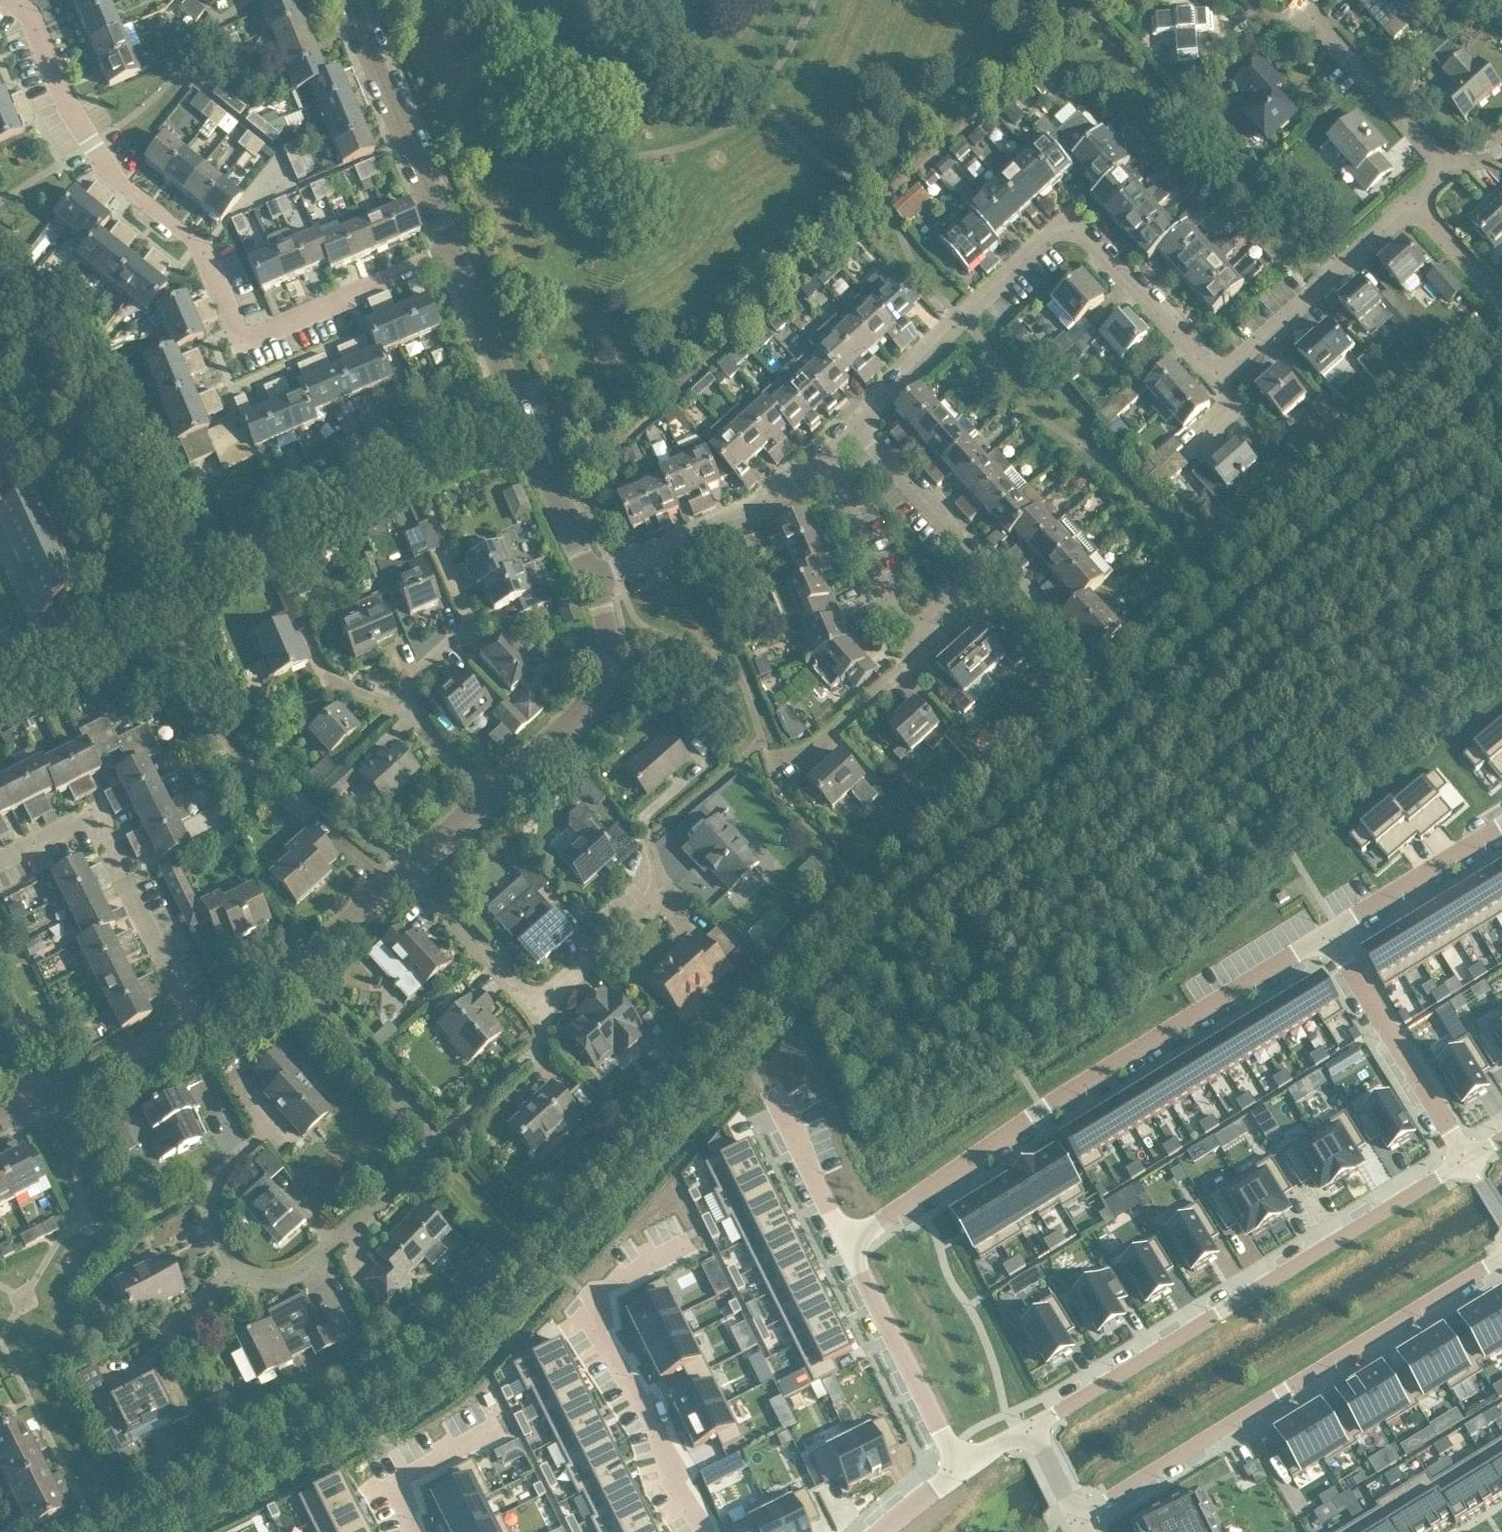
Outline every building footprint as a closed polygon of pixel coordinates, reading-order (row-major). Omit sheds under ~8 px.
[(81,18),(111,6),(108,0),(73,0),(81,18)] [(197,4),(192,0),(187,0),(179,10),(187,16),(197,4)] [(271,31),(302,18),(294,0),(288,0),(262,11),(271,31)] [(1395,40),(1425,13),(1416,2),(1418,1),(1418,0),(1359,0),(1395,40)] [(1192,3),(1177,4),(1178,15),(1153,18),(1155,35),(1177,33),(1179,61),(1199,59),(1197,32),(1213,30),(1212,13),(1193,15),(1192,3)] [(206,11),(197,4),(187,16),(195,23),(206,11)] [(90,40),(120,28),(111,6),(81,18),(90,40)] [(311,38),(302,18),(271,31),(279,51),(311,38)] [(129,50),(120,28),(90,40),(100,63),(129,50)] [(235,35),(221,41),(224,50),(239,44),(235,35)] [(319,58),(311,38),(279,51),(288,71),(319,58)] [(243,54),(239,44),(224,50),(229,60),(243,54)] [(139,73),(129,50),(100,63),(110,86),(139,73)] [(1476,66),(1464,53),(1444,72),(1459,88),(1448,98),(1444,93),(1443,94),(1465,118),(1500,86),(1479,63),(1476,66)] [(327,77),(319,58),(288,71),(296,91),(309,85),(309,84),(327,77)] [(1268,141),(1297,116),(1275,92),(1284,84),(1261,59),(1236,82),(1254,103),(1243,113),(1268,141)] [(340,71),(327,77),(309,84),(309,85),(317,105),(349,92),(340,71)] [(212,94),(226,105),(233,97),(219,86),(212,94)] [(357,112),(349,92),(317,105),(326,125),(357,112)] [(28,107),(22,93),(11,98),(15,106),(10,108),(4,93),(0,94),(0,119),(28,107)] [(246,108),(233,97),(226,105),(240,116),(246,108)] [(210,122),(220,110),(211,102),(201,115),(210,122)] [(1012,102),(1003,111),(1016,125),(1025,117),(1012,102)] [(28,107),(0,119),(0,142),(21,133),(15,118),(19,117),(23,125),(34,120),(28,107)] [(227,116),(220,110),(210,122),(217,128),(218,128),(229,136),(238,125),(227,116)] [(366,132),(357,112),(326,125),(334,145),(366,132)] [(246,121),(259,132),(266,124),(252,113),(246,121)] [(1069,163),(1074,158),(1100,135),(1099,134),(1080,113),(1058,133),(1045,118),(1035,127),(1041,133),(1069,163)] [(266,124),(259,132),(273,143),(280,135),(277,133),(304,122),(301,114),(268,126),(266,124)] [(1346,168),(1367,191),(1391,170),(1377,155),(1381,151),(1374,143),(1379,139),(1359,115),(1330,141),(1351,164),(1346,168)] [(994,116),(985,124),(992,132),(1002,124),(994,116)] [(1088,174),(1131,135),(1136,131),(1130,124),(1112,140),(1104,131),(1105,131),(1104,130),(1099,134),(1100,135),(1074,158),(1088,174)] [(980,127),(969,137),(969,138),(976,146),(987,136),(980,128),(980,127)] [(1094,198),(1133,163),(1124,153),(1141,137),(1136,131),(1131,135),(1088,174),(1097,183),(1090,189),(1090,194),(1093,197),(1092,197),(1093,198),(1094,198)] [(247,152),(257,140),(248,132),(238,145),(247,152)] [(374,152),(366,132),(334,145),(343,165),(374,152)] [(1073,168),(1069,163),(1041,133),(1034,139),(1039,143),(1029,152),(1057,182),(1072,169),(1073,168)] [(304,136),(292,142),(307,173),(319,167),(304,136)] [(164,177),(185,152),(166,137),(145,162),(164,177)] [(265,146),(257,140),(247,152),(255,158),(265,146)] [(283,148),(290,163),(299,159),(293,144),(283,148)] [(183,192),(204,167),(185,152),(164,177),(183,192)] [(1041,197),(1057,182),(1029,152),(1022,159),(1017,154),(1009,161),(1041,197)] [(1107,213),(1137,186),(1129,177),(1143,164),(1138,158),(1133,163),(1094,198),(1107,213)] [(306,176),(299,159),(290,163),(297,180),(306,176)] [(374,160),(364,164),(370,179),(380,174),(374,160)] [(1041,197),(1009,161),(1003,167),(1008,172),(999,180),(1026,210),(1025,211),(1032,218),(1039,212),(1032,205),(1041,197)] [(370,179),(364,164),(354,168),(361,183),(370,179)] [(202,207),(222,182),(204,167),(183,192),(202,207)] [(932,171),(923,180),(930,187),(939,179),(932,171)] [(1184,192),(1195,185),(1185,171),(1174,178),(1184,192)] [(329,178),(320,183),(321,186),(326,197),(336,193),(329,178)] [(1010,224),(1025,211),(1026,210),(999,180),(989,189),(985,183),(978,189),(1010,224)] [(241,197),(222,182),(202,207),(220,222),(241,197)] [(71,231),(105,190),(96,183),(84,198),(76,192),(55,218),(71,231)] [(326,197),(321,186),(320,183),(310,187),(316,202),(326,197)] [(1121,228),(1157,196),(1151,189),(1145,195),(1137,186),(1107,213),(1121,228)] [(1010,224),(978,189),(978,190),(983,195),(974,203),(969,197),(962,204),(967,210),(968,209),(995,239),(995,238),(1010,224)] [(114,197),(105,190),(71,231),(88,245),(99,232),(110,219),(101,212),(114,197)] [(1135,244),(1165,217),(1157,208),(1169,197),(1163,190),(1157,196),(1121,228),(1135,244)] [(1501,242),(1501,193),(1495,199),(1496,201),(1490,207),(1488,205),(1471,221),(1495,248),(1501,242)] [(286,197),(275,202),(281,216),(292,212),(286,197)] [(281,216),(275,202),(266,206),(272,220),(281,216)] [(407,203),(385,213),(397,242),(420,233),(407,203)] [(1001,245),(995,238),(995,239),(968,209),(967,210),(962,215),(966,220),(958,228),(957,228),(994,269),(1000,263),(991,253),(1000,245),(1000,246),(1001,245)] [(1172,266),(1202,240),(1194,230),(1209,217),(1203,210),(1193,218),(1158,251),(1159,252),(1172,266)] [(1158,251),(1193,218),(1188,212),(1173,226),(1165,217),(1135,244),(1149,259),(1148,259),(1149,260),(1159,252),(1158,251)] [(397,242),(385,213),(363,222),(375,251),(397,242)] [(375,251),(363,222),(360,214),(337,224),(340,231),(353,261),(375,251)] [(232,220),(238,235),(248,231),(242,216),(232,220)] [(94,272),(128,230),(119,223),(107,238),(99,232),(88,245),(77,258),(94,272)] [(994,269),(957,228),(958,228),(953,223),(936,237),(969,274),(970,273),(970,272),(978,265),(988,275),(994,269)] [(111,285),(133,259),(124,252),(137,237),(128,230),(94,272),(111,285)] [(340,231),(319,240),(318,241),(328,263),(331,270),(353,261),(340,231)] [(328,263),(318,241),(319,240),(316,233),(293,243),(305,272),(328,263)] [(1186,282),(1230,243),(1225,236),(1210,249),(1202,240),(1172,266),(1186,282)] [(305,272),(293,243),(271,252),(283,282),(305,272)] [(1200,298),(1230,271),(1222,262),(1236,249),(1230,243),(1186,282),(1200,298)] [(1380,263),(1402,287),(1405,290),(1409,293),(1413,293),(1419,288),(1419,283),(1418,279),(1415,276),(1425,267),(1403,243),(1380,263)] [(128,299),(162,257),(153,250),(141,265),(133,259),(111,285),(128,299)] [(283,282),(271,252),(249,261),(262,291),(283,282)] [(839,255),(838,261),(840,267),(845,270),(850,266),(849,258),(844,253),(839,255)] [(171,264),(162,257),(128,299),(145,313),(166,286),(158,279),(171,264)] [(1228,302),(1265,269),(1259,262),(1239,280),(1230,271),(1200,298),(1214,313),(1213,315),(1225,305),(1226,307),(1230,303),(1228,302)] [(1442,267),(1429,278),(1449,301),(1462,290),(1442,267)] [(921,299),(892,268),(864,293),(910,344),(918,336),(911,328),(912,328),(911,327),(910,327),(905,321),(915,313),(911,308),(921,299)] [(1104,300),(1083,276),(1072,286),(1071,285),(1067,288),(1068,289),(1048,308),(1069,331),(1104,300)] [(816,279),(804,290),(811,298),(824,287),(816,279)] [(439,330),(418,280),(407,284),(415,303),(406,307),(419,338),(439,330)] [(1387,311),(1382,305),(1361,281),(1359,282),(1357,282),(1349,288),(1349,291),(1342,297),(1340,295),(1339,295),(1341,298),(1338,301),(1360,325),(1371,315),(1375,317),(1384,309),(1386,312),(1387,311)] [(419,338),(406,307),(396,311),(388,292),(378,297),(399,346),(419,338)] [(910,344),(864,293),(846,309),(855,319),(879,345),(888,337),(893,343),(894,344),(901,352),(910,344)] [(164,330),(214,310),(209,299),(191,306),(186,297),(155,310),(164,330)] [(399,346),(378,297),(368,301),(375,320),(365,324),(377,351),(378,355),(380,354),(399,346)] [(1423,332),(1399,305),(1388,316),(1411,342),(1423,332)] [(218,319),(214,310),(164,330),(172,349),(172,350),(175,349),(204,337),(199,327),(218,319)] [(1092,347),(1102,357),(1112,348),(1123,360),(1148,337),(1128,315),(1092,347)] [(879,345),(855,319),(838,336),(874,376),(883,369),(876,361),(876,360),(875,359),(875,360),(869,354),(879,345)] [(1351,350),(1328,325),(1324,329),(1323,327),(1322,328),(1325,331),(1319,336),(1317,335),(1298,352),(1321,377),(1351,350)] [(763,326),(756,332),(765,342),(772,336),(763,326)] [(874,376),(838,336),(836,337),(826,326),(808,342),(823,359),(824,358),(843,378),(843,377),(852,369),(858,375),(857,376),(858,377),(859,376),(866,384),(874,376)] [(1049,369),(1054,364),(1075,345),(1065,333),(1038,357),(1049,369)] [(391,381),(380,354),(378,355),(377,351),(363,356),(361,352),(369,349),(364,338),(351,343),(370,390),(391,381)] [(370,390),(351,343),(337,349),(342,361),(349,358),(350,362),(338,367),(351,398),(370,390)] [(746,344),(731,358),(739,367),(755,353),(746,344)] [(1084,356),(1075,345),(1054,364),(1072,384),(1079,377),(1071,368),(1084,356)] [(152,381),(202,361),(197,350),(179,358),(175,349),(172,350),(172,349),(144,361),(152,381)] [(1369,353),(1359,363),(1386,392),(1396,383),(1369,353)] [(351,398),(338,367),(323,373),(321,369),(329,366),(325,355),(311,360),(331,407),(351,398)] [(849,383),(843,377),(843,378),(824,358),(823,359),(807,374),(839,409),(848,400),(844,397),(841,396),(838,393),(849,383)] [(331,407),(311,360),(297,366),(302,377),(310,374),(312,378),(297,384),(301,394),(310,415),(311,415),(331,407)] [(206,371),(202,361),(152,381),(160,401),(192,388),(188,379),(206,371)] [(1152,407),(1159,415),(1192,386),(1173,365),(1147,388),(1158,401),(1152,407)] [(1306,398),(1289,379),(1286,382),(1281,376),(1283,374),(1284,375),(1285,374),(1280,369),(1275,373),(1270,368),(1264,373),(1262,372),(1261,373),(1268,380),(1258,389),(1283,418),(1306,398)] [(839,409),(807,374),(789,390),(813,416),(813,415),(824,406),(827,409),(827,413),(830,417),(839,409)] [(310,415),(301,394),(292,397),(284,379),(274,383),(295,433),(315,424),(311,415),(310,415)] [(821,424),(813,415),(813,416),(789,390),(789,391),(779,380),(762,396),(765,401),(766,400),(789,426),(795,432),(806,422),(809,425),(809,429),(812,433),(821,424)] [(295,433),(274,383),(264,388),(272,406),(262,410),(275,441),(295,433)] [(1210,406),(1192,386),(1159,415),(1166,423),(1173,417),(1184,430),(1210,406)] [(169,421),(219,401),(214,390),(196,398),(192,388),(160,401),(169,421)] [(913,429),(938,407),(922,388),(897,411),(913,429)] [(1100,415),(1110,425),(1139,399),(1130,388),(1100,415)] [(275,441),(262,410),(252,414),(244,396),(234,400),(242,419),(255,450),(256,449),(275,441)] [(1329,426),(1340,417),(1322,396),(1311,406),(1329,426)] [(781,434),(789,426),(766,400),(765,401),(748,416),(786,457),(794,449),(787,441),(786,440),(781,434)] [(223,411),(219,401),(169,421),(177,442),(179,441),(190,465),(215,454),(216,453),(208,433),(206,429),(209,428),(204,419),(223,411)] [(786,457),(748,416),(739,406),(721,422),(754,458),(764,450),(769,456),(768,456),(769,457),(770,457),(777,465),(786,457)] [(929,447),(954,424),(938,407),(913,429),(929,447)] [(394,411),(382,416),(388,430),(400,424),(394,411)] [(1361,413),(1349,424),(1359,434),(1371,424),(1361,413)] [(255,450),(242,419),(208,433),(216,453),(215,454),(222,470),(258,455),(256,449),(255,450)] [(461,425),(464,432),(474,427),(471,420),(461,425)] [(754,458),(721,422),(703,439),(701,440),(713,468),(724,463),(736,475),(742,481),(741,481),(742,482),(750,490),(759,482),(752,474),(752,473),(751,472),(751,473),(745,467),(754,458)] [(945,465),(970,442),(954,424),(929,447),(945,465)] [(898,443),(909,433),(908,433),(901,425),(891,435),(898,443)] [(916,441),(909,433),(898,443),(905,451),(916,441)] [(7,437),(0,440),(0,450),(11,445),(7,437)] [(1158,470),(1177,453),(1183,447),(1174,438),(1149,461),(1158,470)] [(1256,464),(1235,440),(1228,447),(1224,450),(1215,439),(1194,457),(1202,465),(1193,474),(1193,475),(1195,474),(1223,505),(1235,494),(1229,488),(1242,477),(1243,479),(1244,479),(1246,477),(1244,475),(1256,464)] [(720,481),(736,475),(724,463),(713,468),(701,440),(679,449),(706,511),(716,507),(712,497),(713,497),(712,495),(711,496),(708,489),(721,484),(720,481)] [(962,483),(987,460),(970,442),(945,465),(941,469),(931,478),(938,486),(953,473),(962,483)] [(637,446),(626,450),(632,463),(643,459),(637,446)] [(706,511),(679,449),(669,453),(675,465),(662,471),(665,478),(676,503),(676,502),(688,497),(691,505),(690,505),(691,506),(696,516),(706,511)] [(978,500),(1013,469),(996,451),(987,460),(962,483),(970,492),(956,506),(963,514),(973,504),(978,500)] [(1188,465),(1177,453),(1158,470),(1149,478),(1160,491),(1188,465)] [(931,478),(941,469),(934,461),(923,470),(931,478)] [(6,474),(9,482),(24,475),(21,467),(6,474)] [(994,518),(1029,486),(1013,469),(978,500),(985,508),(994,518)] [(28,482),(24,475),(9,482),(13,490),(28,482)] [(680,510),(676,502),(676,503),(665,478),(643,488),(661,531),(673,526),(671,521),(670,521),(667,519),(666,516),(680,510)] [(511,488),(523,514),(541,506),(529,480),(511,488)] [(1015,531),(1040,508),(1045,504),(1029,486),(994,518),(1003,528),(988,542),(996,550),(1015,531)] [(661,531),(643,488),(610,502),(619,523),(630,518),(634,529),(648,523),(650,526),(649,530),(650,535),(661,531)] [(7,505),(0,508),(0,518),(3,524),(2,524),(3,528),(40,511),(32,493),(7,505)] [(970,522),(980,512),(973,504),(963,514),(970,522)] [(1016,562),(1056,526),(1040,508),(1015,531),(1024,541),(1009,554),(1016,562)] [(49,530),(40,511),(3,528),(12,546),(49,530)] [(57,518),(61,526),(76,519),(72,511),(57,518)] [(778,554),(789,549),(822,535),(817,523),(815,524),(811,514),(768,532),(778,554)] [(1047,567),(1081,536),(1065,518),(1056,526),(1016,562),(1023,570),(1038,557),(1047,567)] [(80,527),(76,519),(61,526),(64,534),(80,527)] [(438,520),(419,528),(430,552),(448,544),(438,520)] [(430,552),(419,528),(405,535),(415,558),(430,552)] [(58,549),(49,530),(12,546),(21,566),(58,549)] [(476,587),(486,583),(520,568),(513,551),(516,550),(509,533),(498,538),(501,545),(465,561),(476,587)] [(823,535),(822,535),(789,549),(803,581),(803,582),(820,575),(829,571),(824,560),(830,558),(825,548),(824,548),(819,537),(823,535)] [(1059,589),(1063,585),(1097,554),(1081,536),(1047,567),(1056,577),(1041,590),(1048,598),(1059,589)] [(725,551),(729,561),(734,573),(747,567),(738,545),(725,551)] [(67,568),(58,549),(21,566),(30,585),(67,568)] [(75,556),(78,564),(93,557),(90,549),(75,556)] [(729,561),(725,551),(725,550),(714,555),(718,566),(729,561)] [(1114,572),(1097,554),(1063,585),(1079,602),(1090,593),(1090,594),(1114,572)] [(371,555),(359,560),(369,584),(381,579),(371,555)] [(97,565),(93,557),(78,564),(82,572),(97,565)] [(438,602),(420,560),(409,565),(414,576),(397,583),(411,614),(438,602)] [(76,588),(67,568),(30,585),(42,610),(52,605),(50,601),(76,588)] [(527,585),(520,568),(486,583),(490,592),(487,594),(494,610),(519,599),(524,613),(551,601),(542,579),(527,585)] [(829,597),(820,575),(803,582),(803,581),(775,593),(786,617),(799,612),(803,622),(837,607),(832,596),(829,597)] [(301,607),(293,588),(287,576),(273,582),(287,613),(301,607)] [(1066,597),(1059,589),(1048,598),(1055,606),(1066,597)] [(1080,634),(1116,602),(1109,594),(1099,604),(1090,594),(1090,593),(1079,602),(1064,615),(1073,625),(1058,639),(1066,647),(1076,638),(1080,634)] [(395,638),(378,598),(356,607),(360,618),(341,626),(355,660),(375,651),(373,647),(395,638)] [(582,622),(573,601),(558,607),(566,628),(582,622)] [(1122,609),(1116,602),(1080,634),(1097,652),(1122,629),(1112,618),(1122,609)] [(841,618),(837,607),(803,622),(817,655),(849,642),(839,619),(841,618)] [(294,643),(282,615),(268,621),(272,630),(257,636),(274,677),(308,662),(299,641),(294,643)] [(980,627),(959,646),(986,675),(1006,657),(1015,668),(1026,658),(1006,636),(996,645),(980,627)] [(523,685),(536,673),(533,670),(537,667),(514,642),(510,646),(502,636),(480,656),(511,691),(520,683),(523,685)] [(1083,645),(1076,638),(1066,647),(1073,655),(1083,645)] [(865,661),(849,642),(817,655),(814,657),(818,667),(814,671),(833,691),(848,678),(856,688),(877,669),(867,659),(865,661)] [(959,646),(938,665),(947,674),(955,682),(945,691),(965,713),(975,704),(995,686),(986,675),(959,646)] [(457,677),(450,670),(443,676),(450,684),(436,697),(459,722),(473,709),(480,716),(492,706),(473,685),(470,687),(459,675),(457,677)] [(530,690),(512,707),(528,724),(546,707),(530,690)] [(528,724),(512,707),(507,702),(493,715),(514,737),(528,724)] [(946,737),(945,736),(946,735),(945,735),(939,729),(939,728),(932,720),(934,719),(932,717),(930,718),(916,702),(896,720),(900,724),(893,731),(904,744),(894,754),(901,762),(912,752),(912,753),(925,742),(932,750),(946,737)] [(310,734),(330,756),(358,731),(338,708),(310,734)] [(626,772),(647,796),(689,759),(678,747),(690,737),(671,717),(660,727),(667,735),(626,772)] [(121,749),(117,740),(118,740),(107,718),(79,732),(84,742),(86,741),(96,762),(121,749)] [(1464,756),(1477,771),(1487,762),(1501,779),(1501,723),(1464,756)] [(147,725),(118,740),(117,740),(121,749),(130,767),(145,759),(146,760),(161,753),(147,725)] [(971,764),(982,754),(956,726),(946,735),(945,736),(946,737),(971,764)] [(96,762),(86,741),(84,742),(63,753),(78,782),(100,770),(96,762)] [(360,776),(375,793),(381,788),(389,797),(417,773),(396,751),(383,763),(379,759),(382,757),(381,757),(360,776)] [(78,782),(63,753),(42,763),(55,789),(54,789),(56,793),(67,787),(78,782)] [(877,797),(878,796),(864,780),(865,779),(842,754),(810,782),(813,785),(804,793),(814,804),(822,796),(833,808),(851,792),(854,795),(854,796),(866,809),(878,798),(877,797)] [(55,789),(42,763),(41,759),(18,771),(33,800),(35,804),(42,818),(53,812),(44,794),(54,789),(55,789)] [(156,781),(146,760),(145,759),(130,767),(116,774),(122,785),(127,796),(156,781)] [(327,759),(308,775),(321,786),(337,771),(327,759)] [(325,785),(337,798),(356,780),(344,767),(325,785)] [(18,771),(0,780),(0,788),(11,811),(33,800),(18,771)] [(1395,805),(1394,806),(1419,836),(1418,836),(1422,840),(1453,814),(1437,796),(1448,787),(1435,772),(1429,776),(1395,805)] [(96,790),(91,780),(80,786),(85,796),(86,796),(96,790)] [(167,803),(156,781),(127,796),(133,807),(138,817),(167,803)] [(85,796),(80,786),(70,791),(75,801),(85,796)] [(123,798),(118,787),(104,794),(109,804),(109,805),(123,798)] [(908,809),(888,787),(878,796),(877,797),(878,798),(897,819),(908,809)] [(0,788),(0,816),(1,816),(11,811),(0,788)] [(306,825),(316,812),(287,790),(277,803),(306,825)] [(129,809),(123,798),(109,805),(115,815),(129,809)] [(1356,831),(1350,837),(1363,852),(1374,843),(1389,861),(1418,836),(1419,836),(1394,806),(1395,805),(1392,801),(1356,831)] [(178,825),(167,803),(138,817),(144,828),(149,839),(178,825)] [(42,818),(35,804),(25,809),(31,823),(42,818)] [(614,858),(622,850),(632,841),(617,825),(607,834),(581,805),(569,816),(568,828),(549,847),(583,885),(606,865),(613,872),(620,865),(614,858)] [(717,819),(684,851),(697,864),(702,860),(730,890),(759,862),(717,819)] [(3,820),(0,822),(0,839),(10,834),(3,820)] [(189,846),(178,825),(149,839),(160,861),(189,846)] [(131,848),(145,841),(139,830),(126,837),(131,847),(131,848)] [(336,859),(311,830),(287,851),(292,858),(271,877),(297,905),(313,891),(312,890),(328,876),(323,870),(336,859)] [(150,852),(145,841),(131,848),(137,859),(150,852)] [(524,858),(513,868),(522,877),(533,868),(524,858)] [(63,897),(92,882),(81,861),(52,875),(63,897)] [(175,863),(161,870),(179,906),(193,898),(175,863)] [(106,875),(101,864),(91,870),(96,880),(106,875)] [(1493,872),(1501,887),(1501,866),(1493,872)] [(1493,872),(1474,883),(1497,920),(1501,916),(1501,887),(1493,872)] [(112,886),(106,875),(96,880),(102,891),(112,886)] [(573,934),(532,889),(522,877),(487,910),(514,940),(515,938),(521,945),(516,950),(517,950),(520,947),(537,966),(573,934)] [(74,918),(103,904),(92,882),(63,897),(74,918)] [(1497,920),(1474,883),(1456,895),(1478,931),(1497,920)] [(219,896),(202,904),(219,937),(222,935),(221,933),(230,929),(236,940),(268,924),(253,893),(224,907),(219,896)] [(1478,931),(1456,895),(1437,906),(1460,942),(1478,931)] [(9,908),(14,920),(27,914),(22,903),(9,908)] [(107,929),(114,926),(103,904),(74,918),(85,940),(107,929)] [(1460,942),(1437,906),(1419,917),(1441,954),(1460,942)] [(128,919),(123,908),(113,913),(118,924),(128,919)] [(1441,954),(1419,917),(1401,929),(1423,965),(1441,954)] [(401,927),(369,955),(380,967),(392,955),(408,972),(393,986),(395,989),(397,986),(409,999),(447,964),(427,942),(425,944),(416,934),(418,932),(418,931),(411,938),(401,927)] [(89,965),(118,951),(107,929),(85,940),(78,943),(89,965)] [(1423,965),(1401,929),(1382,940),(1405,976),(1423,965)] [(136,942),(130,931),(117,938),(122,949),(136,942)] [(701,939),(688,951),(684,946),(680,949),(681,954),(676,959),(671,958),(649,977),(675,1006),(709,975),(713,979),(726,967),(701,939)] [(1405,976),(1382,940),(1363,952),(1385,988),(1405,976)] [(41,952),(36,941),(25,947),(30,956),(31,956),(41,952)] [(141,953),(136,942),(122,949),(127,959),(141,953)] [(100,987),(129,972),(118,951),(89,965),(100,987)] [(1482,963),(1475,967),(1481,978),(1488,973),(1482,963)] [(1475,967),(1468,972),(1474,982),(1475,982),(1481,978),(1475,967)] [(111,1009),(140,994),(129,972),(100,987),(111,1009)] [(158,985),(152,974),(138,981),(144,992),(158,985)] [(1345,1013),(1322,977),(1303,989),(1320,1016),(1319,1016),(1325,1026),(1345,1013)] [(158,986),(158,985),(144,992),(149,1003),(163,996),(158,986)] [(1445,986),(1438,990),(1444,1000),(1451,996),(1445,986)] [(1320,1016),(1303,989),(1285,1000),(1301,1027),(1319,1016),(1320,1016)] [(1438,990),(1431,994),(1438,1004),(1444,1000),(1438,990)] [(439,1025),(454,1041),(457,1038),(474,1057),(471,1060),(472,1061),(501,1034),(482,1014),(491,1005),(479,992),(470,1000),(468,999),(439,1025)] [(583,1018),(582,1019),(566,1034),(592,1063),(609,1049),(618,1059),(644,1036),(638,1030),(641,1028),(610,994),(608,996),(603,992),(591,1003),(595,1007),(595,1013),(590,1018),(583,1018)] [(122,1031),(151,1016),(140,994),(111,1009),(122,1031)] [(1462,996),(1451,1004),(1456,1013),(1468,1005),(1462,996)] [(1301,1027),(1285,1000),(1266,1012),(1283,1038),(1301,1027)] [(1406,1010),(1399,1014),(1405,1024),(1412,1020),(1406,1010)] [(1283,1038),(1266,1012),(1248,1023),(1264,1050),(1283,1038)] [(1476,1038),(1494,1067),(1501,1062),(1501,1022),(1476,1038)] [(1264,1050),(1248,1023),(1230,1034),(1246,1061),(1264,1050)] [(1356,1028),(1349,1032),(1355,1042),(1355,1043),(1362,1038),(1356,1028)] [(667,1031),(656,1041),(668,1055),(680,1069),(691,1059),(679,1045),(667,1031)] [(1246,1061),(1230,1034),(1211,1046),(1228,1072),(1246,1061)] [(292,1035),(284,1043),(303,1064),(311,1057),(292,1035)] [(699,1037),(687,1048),(694,1056),(706,1045),(699,1037)] [(1469,1037),(1436,1058),(1464,1105),(1487,1091),(1479,1077),(1490,1070),(1469,1037)] [(1228,1072),(1211,1046),(1193,1057),(1209,1084),(1228,1072)] [(1324,1048),(1317,1052),(1323,1062),(1330,1058),(1324,1048)] [(303,1137),(330,1113),(299,1078),(302,1075),(280,1050),(255,1072),(271,1091),(266,1095),(303,1137)] [(1317,1052),(1310,1056),(1316,1066),(1316,1067),(1323,1062),(1317,1052)] [(1209,1084),(1193,1057),(1174,1068),(1191,1095),(1209,1084)] [(1343,1057),(1326,1068),(1332,1078),(1350,1067),(1343,1057)] [(1191,1095),(1174,1068),(1156,1080),(1172,1106),(1191,1095)] [(1287,1070),(1280,1075),(1286,1085),(1293,1081),(1287,1070)] [(1280,1075),(1273,1079),(1279,1089),(1286,1085),(1280,1075)] [(1172,1106),(1156,1080),(1138,1091),(1154,1118),(1172,1106)] [(529,1108),(509,1126),(532,1151),(538,1158),(550,1147),(544,1140),(564,1122),(567,1125),(579,1114),(551,1083),(526,1105),(529,1108)] [(184,1089),(163,1100),(162,1098),(152,1103),(153,1105),(143,1110),(153,1130),(156,1129),(161,1139),(152,1144),(160,1161),(177,1152),(178,1154),(188,1149),(187,1147),(202,1139),(194,1123),(191,1125),(186,1114),(195,1110),(184,1089)] [(1154,1118),(1138,1091),(1119,1102),(1136,1129),(1154,1118)] [(1250,1093),(1243,1098),(1250,1108),(1256,1103),(1250,1093)] [(1243,1098),(1236,1102),(1243,1112),(1250,1108),(1243,1098)] [(1389,1098),(1355,1118),(1371,1143),(1382,1136),(1391,1151),(1413,1137),(1389,1098)] [(1136,1129),(1119,1102),(1101,1114),(1117,1140),(1136,1129)] [(1264,1106),(1251,1114),(1256,1123),(1270,1115),(1264,1106)] [(1346,1113),(1314,1133),(1343,1180),(1359,1170),(1355,1164),(1360,1160),(1356,1153),(1366,1146),(1346,1113)] [(1117,1140),(1101,1114),(1082,1125),(1099,1152),(1100,1151),(1117,1140)] [(119,1116),(101,1126),(111,1144),(129,1134),(119,1116)] [(1213,1116),(1207,1120),(1213,1130),(1220,1126),(1213,1116)] [(1207,1120),(1200,1124),(1206,1134),(1206,1135),(1213,1130),(1207,1120)] [(1242,1121),(1232,1127),(1240,1139),(1250,1134),(1242,1121)] [(1099,1152),(1082,1125),(1063,1137),(1086,1173),(1106,1161),(1100,1151),(1099,1152)] [(1314,1133),(1281,1153),(1302,1186),(1312,1180),(1317,1187),(1322,1184),(1326,1191),(1343,1180),(1314,1133)] [(1214,1137),(1205,1142),(1212,1154),(1221,1148),(1214,1137)] [(716,1139),(706,1151),(714,1158),(724,1146),(716,1139)] [(1177,1139),(1170,1143),(1176,1153),(1183,1149),(1177,1139)] [(0,1162),(0,1168),(15,1199),(37,1187),(35,1182),(45,1177),(31,1148),(20,1154),(15,1143),(6,1148),(10,1157),(0,1162)] [(1170,1143),(1163,1147),(1169,1157),(1176,1153),(1170,1143)] [(747,1144),(704,1165),(717,1191),(718,1192),(761,1171),(747,1144)] [(1036,1162),(1035,1162),(1061,1205),(1063,1210),(1085,1196),(1080,1188),(1057,1150),(1055,1152),(1052,1148),(1040,1155),(1043,1159),(1037,1163),(1036,1162)] [(1272,1158),(1240,1178),(1269,1226),(1286,1216),(1281,1209),(1287,1206),(1282,1198),(1293,1192),(1272,1158)] [(1021,1171),(1015,1175),(1038,1213),(1038,1214),(1040,1218),(1061,1205),(1035,1162),(1033,1163),(1031,1159),(1019,1167),(1021,1171)] [(1140,1161),(1133,1165),(1139,1176),(1146,1171),(1140,1161)] [(1133,1165),(1126,1170),(1132,1180),(1139,1176),(1133,1165)] [(0,1168),(0,1206),(15,1199),(0,1168)] [(717,1191),(713,1193),(727,1221),(731,1219),(731,1218),(773,1196),(761,1171),(718,1192),(717,1191)] [(1015,1176),(995,1188),(1018,1226),(1019,1225),(1038,1214),(1038,1213),(1015,1175),(1014,1175),(1015,1176)] [(266,1177),(239,1201),(279,1245),(306,1221),(266,1177)] [(1240,1178),(1208,1198),(1228,1231),(1238,1225),(1243,1232),(1249,1229),(1253,1236),(1269,1226),(1240,1178)] [(1102,1184),(1095,1189),(1101,1199),(1108,1195),(1108,1194),(1102,1184)] [(995,1188),(975,1201),(1003,1247),(1024,1234),(1019,1225),(1018,1226),(995,1188)] [(1130,1188),(1124,1192),(1134,1208),(1140,1205),(1130,1188)] [(695,1190),(688,1193),(693,1204),(701,1200),(695,1190)] [(145,1192),(138,1195),(144,1207),(151,1203),(145,1192)] [(1147,1194),(1138,1200),(1143,1208),(1153,1202),(1147,1194)] [(773,1196),(731,1218),(731,1219),(743,1243),(786,1222),(773,1196)] [(975,1201),(953,1214),(981,1260),(1003,1247),(975,1201)] [(1199,1203),(1165,1224),(1194,1272),(1217,1258),(1208,1244),(1219,1237),(1199,1203)] [(444,1252),(436,1245),(449,1232),(424,1209),(412,1221),(410,1218),(395,1234),(397,1236),(378,1255),(385,1261),(375,1271),(397,1292),(407,1282),(403,1278),(425,1257),(432,1264),(444,1252)] [(1108,1210),(1100,1215),(1106,1225),(1114,1220),(1108,1210)] [(708,1215),(701,1219),(706,1230),(714,1226),(708,1215)] [(42,1225),(31,1231),(36,1241),(48,1236),(58,1230),(53,1220),(42,1225)] [(786,1222),(743,1243),(756,1269),(799,1248),(786,1222)] [(714,1226),(706,1230),(712,1241),(719,1237),(714,1226)] [(36,1241),(31,1231),(20,1236),(26,1247),(36,1241)] [(1061,1232),(1053,1237),(1059,1247),(1067,1242),(1061,1232)] [(1053,1237),(1045,1242),(1051,1252),(1059,1247),(1053,1237)] [(1156,1240),(1122,1261),(1149,1305),(1171,1291),(1163,1276),(1174,1269),(1156,1240)] [(4,1258),(15,1252),(9,1242),(0,1246),(0,1250),(4,1258)] [(799,1248),(756,1269),(769,1295),(812,1274),(799,1248)] [(497,1269),(482,1254),(469,1267),(477,1275),(481,1270),(489,1278),(497,1269)] [(184,1292),(167,1256),(116,1281),(134,1317),(184,1292)] [(1020,1257),(1012,1262),(1018,1272),(1027,1267),(1026,1267),(1020,1257)] [(714,1260),(701,1267),(706,1278),(720,1271),(714,1260)] [(1012,1262),(1004,1267),(1010,1277),(1018,1272),(1012,1262)] [(734,1267),(726,1271),(732,1281),(739,1278),(734,1267)] [(1036,1268),(1026,1275),(1032,1285),(1042,1279),(1036,1269),(1036,1268)] [(1108,1270),(1074,1290),(1087,1311),(1083,1313),(1092,1327),(1096,1325),(1101,1334),(1124,1320),(1115,1306),(1126,1299),(1108,1270)] [(812,1274),(769,1295),(782,1321),(825,1299),(812,1274)] [(739,1278),(732,1281),(737,1292),(744,1289),(739,1278)] [(649,1303),(626,1314),(638,1337),(681,1315),(664,1280),(643,1291),(649,1303)] [(262,1324),(235,1337),(254,1375),(256,1379),(277,1369),(293,1361),(291,1358),(312,1349),(315,1356),(354,1336),(341,1311),(327,1319),(318,1323),(303,1294),(268,1312),(271,1319),(262,1324)] [(1484,1307),(1501,1335),(1501,1298),(1501,1296),(1484,1307)] [(1047,1313),(1026,1326),(1050,1365),(1073,1351),(1064,1337),(1075,1330),(1055,1297),(1042,1305),(1047,1313)] [(825,1299),(782,1321),(795,1347),(838,1325),(825,1299)] [(735,1302),(728,1305),(733,1316),(741,1313),(735,1302)] [(1462,1339),(1478,1365),(1479,1365),(1501,1350),(1501,1335),(1484,1307),(1467,1317),(1471,1324),(1466,1327),(1471,1334),(1462,1339)] [(681,1315),(638,1337),(648,1358),(692,1337),(681,1315)] [(759,1319),(752,1322),(758,1333),(765,1330),(759,1319)] [(746,1323),(730,1330),(736,1342),(751,1334),(746,1323)] [(838,1325),(795,1347),(814,1385),(819,1383),(838,1373),(832,1361),(851,1352),(838,1325)] [(765,1330),(758,1333),(763,1344),(770,1340),(765,1330)] [(1440,1334),(1423,1345),(1447,1384),(1446,1384),(1451,1393),(1484,1373),(1479,1365),(1478,1365),(1462,1339),(1453,1345),(1449,1338),(1444,1341),(1440,1334)] [(533,1335),(525,1343),(528,1347),(537,1338),(533,1335)] [(692,1337),(648,1358),(659,1381),(682,1370),(688,1381),(709,1371),(692,1337)] [(560,1342),(513,1366),(526,1393),(531,1391),(530,1390),(573,1369),(560,1342)] [(1409,1372),(1401,1377),(1417,1403),(1417,1402),(1446,1384),(1447,1384),(1423,1345),(1406,1355),(1410,1362),(1405,1365),(1409,1372)] [(573,1369),(530,1390),(531,1391),(543,1416),(586,1395),(573,1369)] [(694,1393),(671,1404),(682,1426),(726,1405),(709,1371),(688,1381),(694,1393)] [(1379,1372),(1362,1382),(1386,1422),(1385,1422),(1388,1426),(1420,1406),(1417,1402),(1417,1403),(1401,1377),(1392,1382),(1388,1375),(1383,1379),(1379,1372)] [(95,1399),(121,1451),(125,1460),(133,1456),(128,1447),(134,1445),(126,1430),(165,1411),(172,1425),(192,1414),(171,1374),(156,1381),(154,1376),(121,1392),(119,1387),(95,1399)] [(833,1377),(820,1384),(825,1392),(838,1385),(833,1377)] [(1348,1410),(1339,1415),(1355,1441),(1356,1440),(1385,1422),(1386,1422),(1362,1382),(1345,1393),(1349,1400),(1344,1403),(1348,1410)] [(814,1385),(810,1387),(817,1402),(826,1397),(819,1383),(814,1385)] [(1493,1389),(1500,1399),(1501,1398),(1501,1383),(1493,1389)] [(786,1385),(779,1389),(784,1400),(791,1396),(786,1385)] [(508,1388),(501,1391),(506,1402),(513,1399),(508,1388)] [(586,1395),(543,1416),(556,1442),(599,1420),(586,1395)] [(726,1405),(682,1426),(693,1449),(716,1438),(722,1450),(743,1440),(726,1405)] [(1490,1412),(1496,1422),(1501,1418),(1501,1417),(1496,1408),(1490,1412)] [(1317,1410),(1300,1420),(1325,1459),(1324,1460),(1326,1464),(1359,1444),(1356,1440),(1355,1441),(1339,1415),(1331,1420),(1327,1413),(1322,1416),(1317,1410)] [(1490,1412),(1483,1416),(1489,1426),(1496,1422),(1490,1412)] [(521,1414),(514,1417),(519,1428),(526,1425),(521,1414)] [(792,1417),(779,1424),(783,1431),(796,1425),(792,1417)] [(867,1424),(845,1435),(847,1440),(848,1439),(869,1481),(889,1470),(883,1457),(899,1448),(884,1419),(868,1427),(867,1424)] [(599,1420),(556,1442),(568,1467),(569,1467),(612,1446),(599,1420)] [(1287,1447),(1277,1453),(1293,1479),(1324,1460),(1325,1459),(1300,1420),(1283,1430),(1288,1437),(1283,1440),(1287,1447)] [(1441,1421),(1431,1427),(1437,1437),(1448,1431),(1441,1421)] [(4,1432),(0,1434),(0,1462),(42,1441),(37,1432),(28,1436),(22,1423),(4,1432)] [(526,1425),(519,1428),(523,1436),(524,1439),(531,1435),(526,1425)] [(1431,1427),(1420,1434),(1426,1444),(1437,1437),(1431,1427)] [(1447,1438),(1441,1442),(1447,1452),(1454,1448),(1447,1438)] [(829,1447),(810,1456),(825,1485),(841,1477),(848,1491),(869,1481),(848,1439),(847,1440),(829,1448),(829,1447)] [(1481,1453),(1501,1487),(1501,1440),(1481,1453)] [(42,1441),(0,1462),(0,1466),(9,1484),(44,1467),(37,1454),(46,1449),(42,1441)] [(518,1441),(498,1451),(506,1465),(521,1458),(525,1455),(518,1441)] [(1441,1442),(1434,1446),(1440,1456),(1447,1452),(1441,1442)] [(568,1467),(564,1469),(578,1496),(582,1494),(582,1493),(625,1472),(612,1446),(569,1467),(568,1467)] [(1456,1468),(1481,1508),(1484,1506),(1484,1507),(1493,1501),(1492,1501),(1501,1495),(1501,1487),(1481,1453),(1456,1468)] [(1380,1454),(1368,1462),(1376,1475),(1388,1468),(1380,1454)] [(713,1469),(700,1475),(707,1491),(720,1484),(739,1474),(749,1470),(741,1455),(732,1459),(713,1469)] [(453,1486),(431,1497),(442,1520),(481,1500),(482,1501),(490,1497),(472,1461),(447,1473),(453,1486)] [(1259,1461),(1244,1469),(1249,1478),(1264,1471),(1259,1461)] [(546,1465),(539,1469),(544,1479),(552,1476),(546,1465)] [(19,1506),(63,1484),(59,1475),(50,1479),(44,1467),(9,1484),(19,1506)] [(1398,1468),(1392,1472),(1398,1482),(1405,1478),(1398,1468)] [(1433,1482),(1432,1483),(1453,1518),(1453,1519),(1456,1524),(1468,1517),(1468,1516),(1481,1508),(1456,1468),(1433,1482)] [(625,1472),(582,1493),(582,1494),(594,1518),(594,1519),(637,1497),(625,1472)] [(1392,1472),(1385,1477),(1391,1487),(1398,1482),(1392,1472)] [(1363,1473),(1353,1480),(1357,1487),(1368,1480),(1363,1473)] [(1402,1489),(1428,1531),(1431,1531),(1432,1531),(1441,1527),(1440,1526),(1453,1519),(1453,1518),(1432,1483),(1433,1482),(1427,1473),(1402,1489)] [(341,1476),(298,1498),(311,1524),(354,1502),(341,1476)] [(552,1476),(544,1479),(550,1490),(557,1487),(552,1476)] [(68,1493),(63,1484),(19,1506),(30,1528),(66,1510),(59,1497),(68,1493)] [(540,1484),(533,1488),(538,1499),(545,1495),(540,1484)] [(1335,1488),(1319,1497),(1325,1506),(1333,1502),(1339,1497),(1340,1497),(1335,1488)] [(1376,1505),(1379,1509),(1380,1508),(1394,1531),(1428,1531),(1402,1489),(1376,1505)] [(767,1506),(780,1531),(806,1531),(804,1528),(820,1520),(805,1491),(789,1499),(788,1496),(768,1506),(767,1506)] [(1133,1526),(1136,1531),(1218,1531),(1212,1521),(1215,1520),(1201,1492),(1133,1526)] [(1340,1497),(1339,1497),(1345,1508),(1352,1503),(1346,1493),(1340,1497)] [(590,1520),(595,1531),(632,1531),(650,1523),(637,1497),(594,1519),(594,1518),(590,1520)] [(1339,1497),(1333,1502),(1339,1512),(1345,1508),(1339,1497)] [(442,1520),(448,1531),(471,1531),(492,1521),(482,1501),(481,1500),(442,1520)] [(311,1524),(315,1531),(359,1531),(367,1528),(354,1502),(311,1524)] [(731,1528),(733,1531),(780,1531),(767,1506),(768,1506),(766,1502),(744,1513),(747,1520),(731,1528)] [(274,1505),(266,1509),(272,1520),(279,1516),(274,1505)] [(1355,1523),(1361,1531),(1394,1531),(1380,1508),(1379,1509),(1355,1523)] [(471,1531),(508,1531),(500,1517),(492,1521),(471,1531)] [(572,1517),(565,1520),(570,1531),(577,1528),(572,1517)] [(632,1531),(655,1531),(650,1523),(632,1531)] [(1341,1531),(1361,1531),(1355,1523),(1341,1531)]
